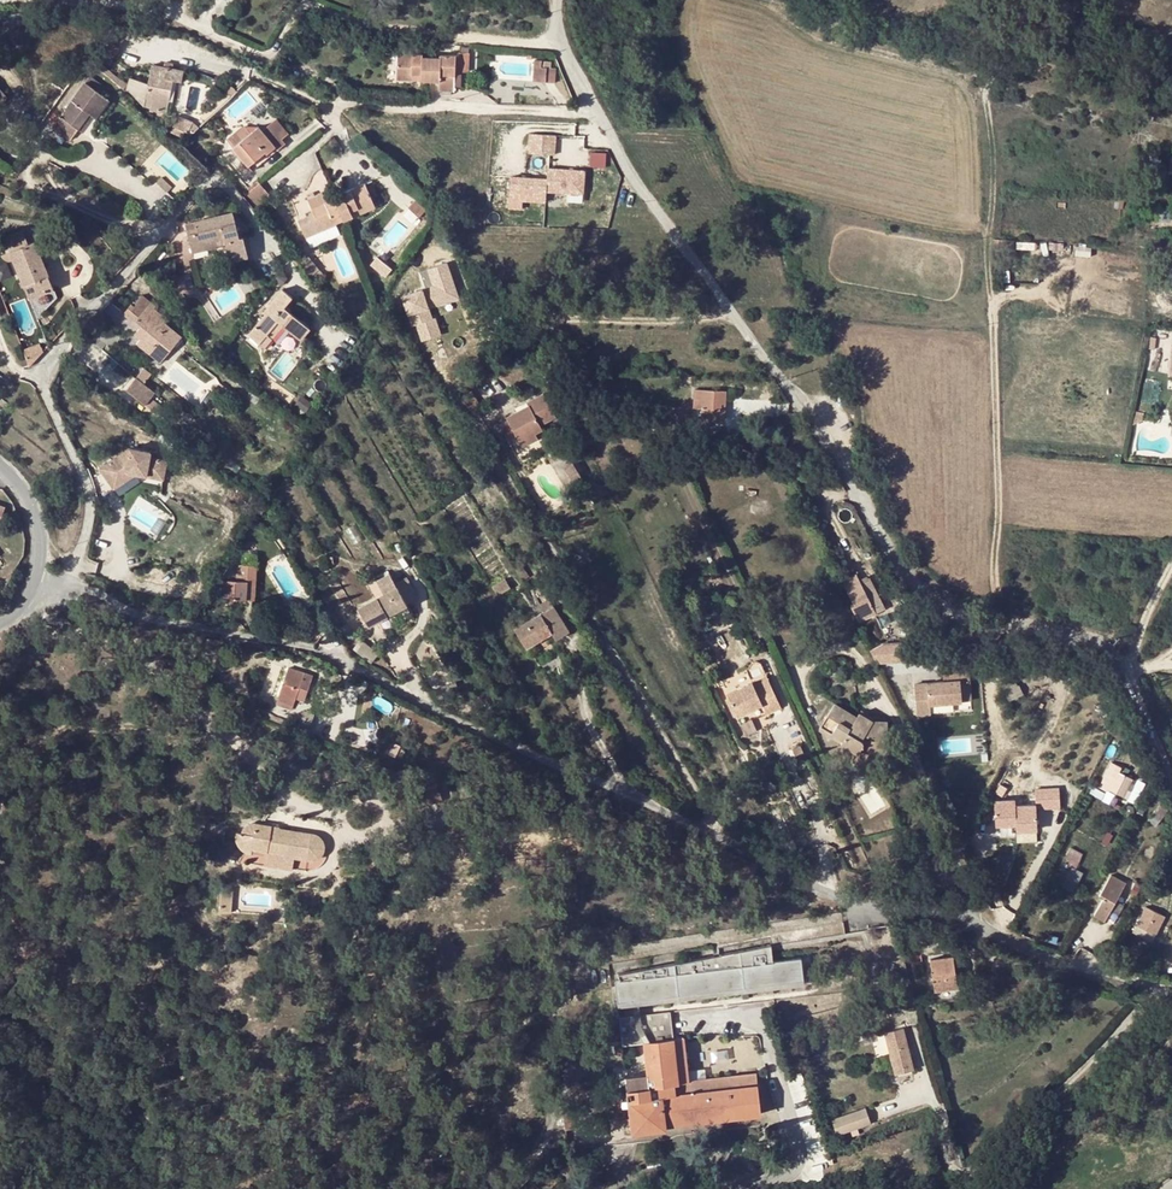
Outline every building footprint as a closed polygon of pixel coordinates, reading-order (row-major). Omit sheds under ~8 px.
[(425,81),(426,57),(421,57),(421,54),(397,53),(396,80),(413,81),(413,74),(421,75),(420,81),(425,81)] [(440,58),(430,58),(429,82),(438,82),(438,90),(453,91),(454,56),(440,55),(440,58)] [(173,81),(180,82),(182,71),(171,69),(172,63),(163,62),(162,67),(152,65),(146,98),(153,99),(151,110),(166,113),(168,102),(173,81)] [(531,81),(544,83),(545,68),(532,68),(531,81)] [(553,69),(545,68),(544,83),(552,84),(553,69)] [(90,75),(85,81),(99,92),(104,85),(90,75)] [(88,112),(94,116),(96,118),(110,99),(99,92),(85,81),(53,126),(70,138),(77,127),(88,112)] [(173,81),(168,102),(177,103),(180,82),(173,81)] [(88,112),(77,127),(83,131),(94,116),(88,112)] [(193,121),(178,114),(174,123),(189,129),(193,121)] [(222,137),(232,149),(245,138),(235,127),(222,137)] [(267,153),(273,147),(257,128),(245,138),(232,149),(246,166),(264,150),(267,153)] [(271,130),(264,136),(273,147),(276,150),(283,144),(271,130)] [(530,134),(531,154),(559,154),(558,133),(530,134)] [(276,150),(273,147),(267,153),(264,150),(246,166),(251,171),(276,150)] [(608,166),(608,152),(592,152),(592,166),(608,166)] [(527,201),(550,202),(550,192),(588,193),(589,169),(550,167),(550,177),(513,175),(511,209),(526,209),(527,201)] [(161,177),(157,181),(167,191),(171,186),(161,177)] [(259,183),(245,195),(256,208),(270,196),(259,183)] [(342,196),(334,200),(340,213),(343,220),(373,206),(363,184),(341,193),(342,196)] [(330,192),(330,191),(322,195),(321,192),(307,200),(321,231),(335,225),(334,224),(335,223),(332,216),(340,213),(334,200),(330,192)] [(572,205),(585,207),(586,195),(573,193),(572,205)] [(224,238),(226,244),(230,261),(247,257),(242,239),(237,240),(230,213),(195,222),(197,232),(188,235),(192,253),(205,249),(204,243),(224,238)] [(332,216),(335,223),(343,220),(340,213),(332,216)] [(185,224),(188,235),(197,232),(195,222),(185,224)] [(337,230),(335,225),(321,231),(324,237),(337,230)] [(204,243),(205,249),(226,244),(224,238),(204,243)] [(1003,241),(994,240),(993,249),(1003,249),(1003,241)] [(34,241),(10,251),(30,299),(54,289),(34,241)] [(378,257),(372,266),(388,277),(394,268),(378,257)] [(428,289),(404,295),(412,328),(417,326),(422,341),(443,336),(435,307),(462,299),(452,262),(422,270),(428,289)] [(278,321),(283,325),(300,340),(309,329),(287,310),(294,301),(281,290),(265,310),(267,312),(248,335),(265,349),(272,339),(267,335),(278,321)] [(133,308),(129,305),(122,314),(140,327),(134,335),(142,341),(138,346),(159,362),(178,335),(160,322),(161,319),(157,316),(158,314),(152,309),(154,306),(140,296),(134,304),(135,305),(133,308)] [(267,335),(272,339),(283,325),(278,321),(267,335)] [(37,345),(23,351),(29,365),(43,351),(37,345)] [(144,368),(135,376),(142,383),(150,375),(144,368)] [(135,376),(124,387),(150,413),(156,407),(147,397),(151,393),(142,383),(135,376)] [(220,384),(216,390),(227,397),(231,392),(220,384)] [(503,416),(495,421),(506,442),(515,437),(518,442),(533,433),(530,428),(537,424),(534,419),(550,410),(537,388),(520,397),(522,401),(501,413),(503,416)] [(725,392),(694,390),(693,415),(724,417),(725,392)] [(459,401),(467,414),(478,408),(470,394),(459,401)] [(691,409),(678,408),(677,423),(690,423),(691,409)] [(533,433),(518,442),(520,446),(535,438),(533,433)] [(126,448),(105,461),(115,475),(121,471),(132,474),(159,481),(163,462),(144,458),(145,453),(126,448)] [(115,475),(105,461),(96,467),(109,488),(132,474),(121,471),(115,475)] [(565,470),(572,481),(583,474),(576,463),(565,470)] [(516,558),(510,562),(518,575),(525,571),(516,558)] [(717,570),(711,573),(714,580),(720,577),(717,570)] [(875,614),(856,575),(843,582),(855,606),(852,608),(858,622),(875,614)] [(255,579),(246,578),(246,582),(237,581),(223,580),(222,601),(234,602),(234,599),(254,600),(255,579)] [(505,579),(493,586),(499,596),(511,589),(505,579)] [(395,588),(355,608),(365,626),(374,622),(386,616),(391,627),(410,617),(395,588)] [(549,600),(540,604),(545,611),(540,614),(551,633),(555,639),(556,639),(569,631),(549,600)] [(914,612),(897,608),(894,619),(896,619),(894,628),(909,631),(914,612)] [(551,633),(540,614),(515,629),(527,647),(551,633)] [(874,662),(904,660),(902,642),(873,644),(874,662)] [(292,707),(296,699),(305,675),(290,669),(276,700),(292,707)] [(942,673),(944,684),(960,681),(963,702),(972,701),(968,671),(942,673)] [(314,679),(305,675),(296,699),(306,703),(314,679)] [(1004,693),(1016,687),(1012,679),(1000,684),(1004,693)] [(919,718),(932,716),(931,707),(963,702),(960,681),(944,684),(915,688),(919,718)] [(765,682),(751,688),(760,706),(764,716),(778,710),(765,682)] [(760,706),(751,688),(750,685),(725,696),(726,699),(734,718),(760,706)] [(1019,686),(1016,687),(1004,693),(1009,701),(1023,694),(1019,686)] [(729,720),(734,718),(726,699),(721,701),(729,720)] [(848,743),(846,747),(862,755),(872,737),(876,738),(875,760),(887,760),(889,725),(875,724),(861,716),(859,720),(837,708),(825,731),(848,743)] [(1128,729),(1118,723),(1106,748),(1117,754),(1120,747),(1118,745),(1128,729)] [(848,743),(825,731),(823,734),(846,747),(848,743)] [(404,748),(397,745),(395,749),(392,748),(389,754),(398,759),(404,748)] [(862,755),(846,747),(844,750),(860,759),(862,755)] [(1123,768),(1112,762),(1099,787),(1107,791),(1108,789),(1123,797),(1132,779),(1121,773),(1123,768)] [(1041,808),(1064,806),(1063,786),(1039,787),(1041,808)] [(1002,804),(996,801),(992,809),(1001,814),(1003,810),(1001,808),(1002,804)] [(1163,817),(1155,811),(1148,821),(1156,827),(1163,817)] [(281,856),(293,857),(306,859),(311,835),(295,832),(295,836),(270,833),(267,853),(281,856)] [(1059,874),(1077,882),(1082,873),(1076,869),(1083,855),(1071,849),(1067,858),(1070,860),(1067,865),(1064,863),(1059,874)] [(281,856),(279,867),(291,869),(293,857),(281,856)] [(1077,882),(1059,874),(1055,883),(1073,891),(1077,882)] [(1126,884),(1111,875),(1104,886),(1109,889),(1099,907),(1109,913),(1126,884)] [(1104,921),(1109,913),(1099,907),(1094,915),(1104,921)] [(1155,911),(1147,907),(1134,932),(1153,941),(1162,924),(1151,919),(1155,911)] [(772,951),(619,978),(620,984),(615,985),(618,1006),(804,985),(802,964),(774,967),(772,951)] [(931,960),(934,987),(956,984),(952,958),(931,960)] [(619,1018),(622,1042),(614,1043),(616,1056),(623,1055),(622,1046),(643,1044),(646,1075),(626,1077),(630,1113),(628,1113),(630,1135),(637,1133),(667,1130),(667,1127),(742,1117),(744,1118),(760,1116),(755,1076),(688,1083),(682,1039),(673,1040),(669,1013),(619,1018)] [(888,1042),(895,1068),(897,1076),(913,1071),(902,1029),(886,1033),(888,1042)] [(888,1069),(895,1068),(888,1042),(881,1044),(888,1069)] [(606,1069),(597,1070),(598,1080),(607,1079),(606,1069)] [(571,1107),(562,1109),(564,1130),(573,1128),(571,1107)] [(864,1108),(831,1119),(837,1135),(869,1124),(864,1108)]
